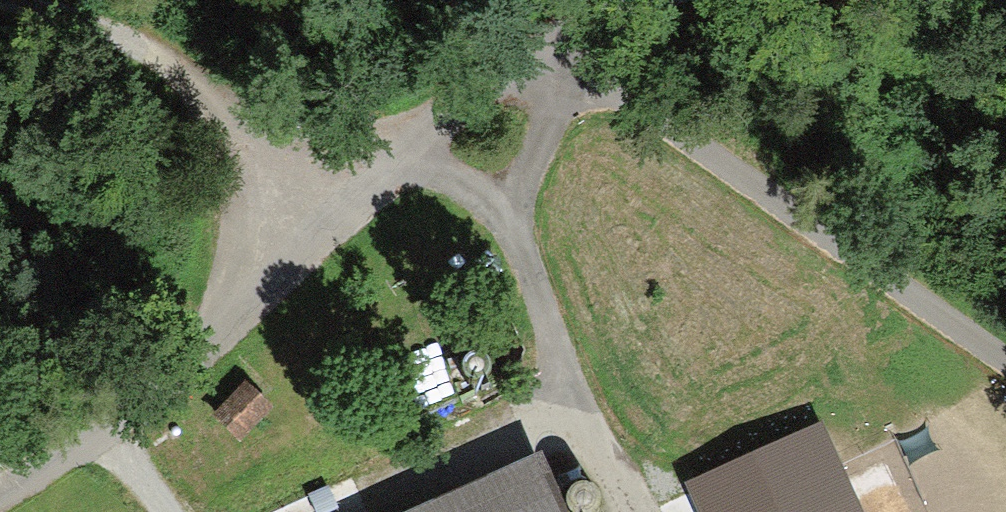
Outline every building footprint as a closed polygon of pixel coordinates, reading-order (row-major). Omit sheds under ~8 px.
[(246,377),(211,413),(239,440),(274,405),(246,377)] [(715,511),(876,511),(840,418),(699,471),(715,511)] [(417,511),(570,511),(547,458),(417,511)]
